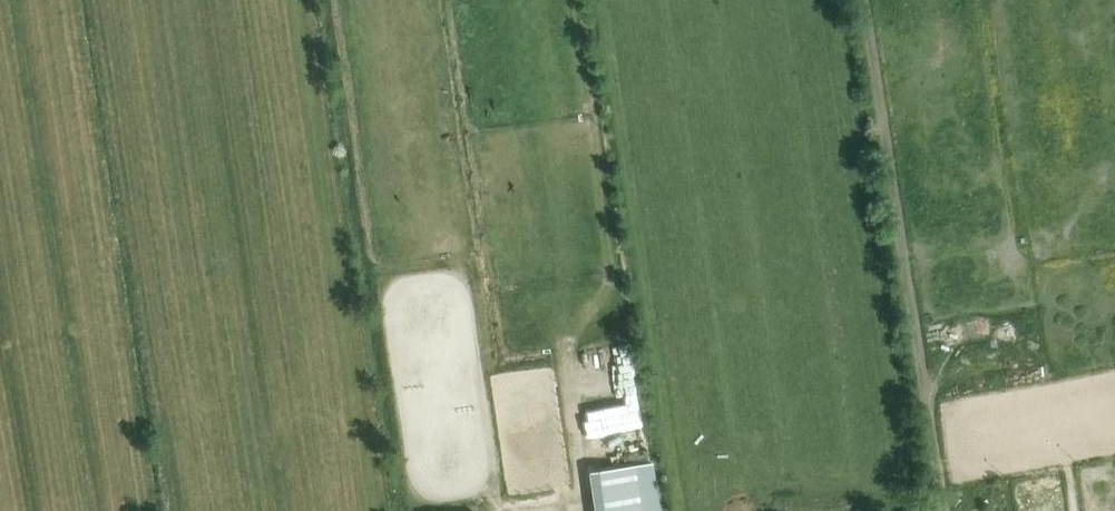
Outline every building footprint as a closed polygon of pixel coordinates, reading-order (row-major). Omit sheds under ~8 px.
[(647,428),(647,421),(603,423),(603,430),(647,428)] [(597,433),(598,458),(651,455),(649,430),(597,433)]
